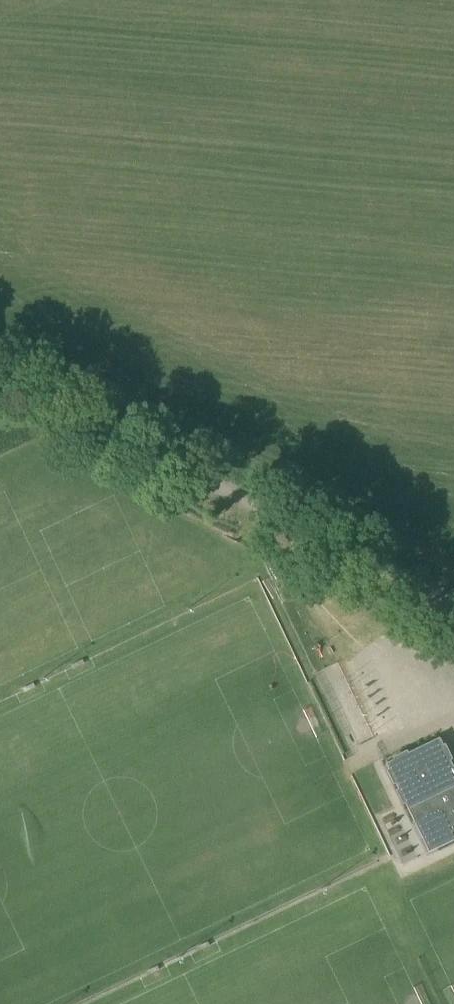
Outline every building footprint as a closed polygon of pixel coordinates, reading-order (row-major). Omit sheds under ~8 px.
[(440,737),(386,763),(415,823),(424,819),(438,848),(453,840),(453,767),(440,737)]
